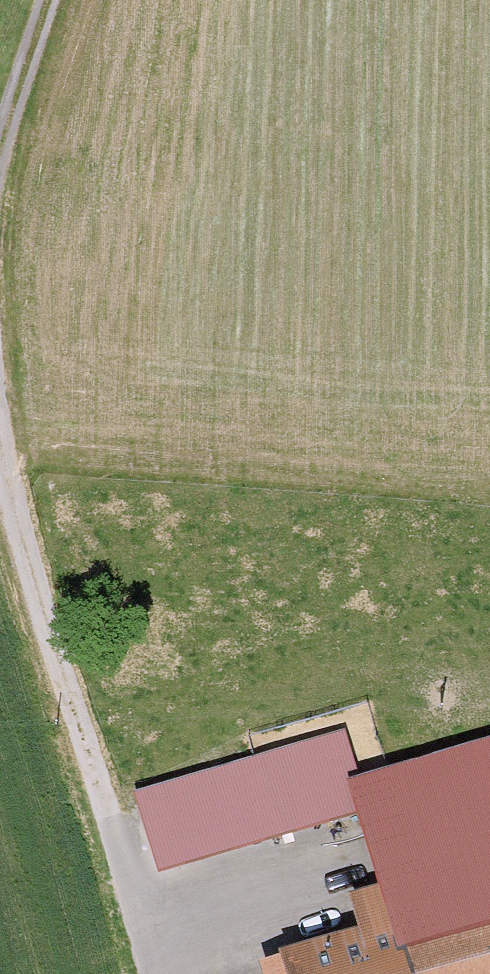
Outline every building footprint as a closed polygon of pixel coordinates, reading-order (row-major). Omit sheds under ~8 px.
[(345,733),(136,795),(140,807),(162,882),(359,823),(380,893),(351,902),(362,936),(282,959),(284,964),(262,971),(263,973),(489,973),(489,749),(360,788),(345,733)]
